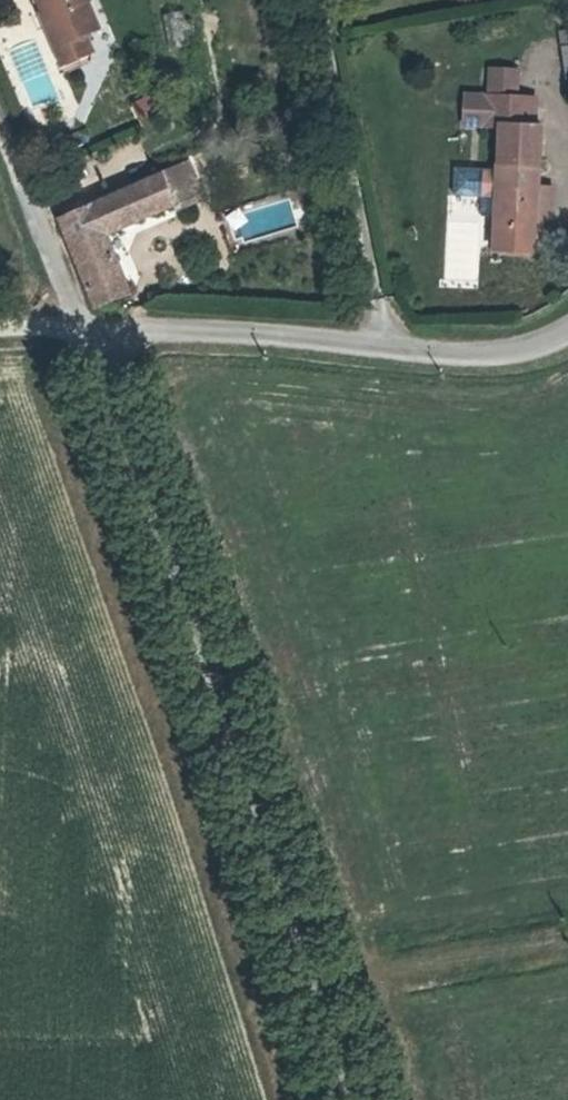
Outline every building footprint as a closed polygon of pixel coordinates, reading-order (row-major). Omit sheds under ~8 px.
[(71,106),(100,96),(92,74),(106,70),(79,0),(31,0),(71,106)] [(147,95),(128,101),(135,123),(154,117),(147,95)] [(505,141),(496,183),(538,189),(545,147),(538,145),(542,119),(493,111),(488,138),(505,141)] [(449,165),(449,194),(488,193),(487,165),(449,165)] [(532,224),(538,189),(496,183),(489,227),(480,275),(480,278),(521,286),(523,273),(533,274),(537,253),(527,251),(532,224)] [(192,190),(167,200),(176,224),(179,233),(205,224),(192,190)] [(102,249),(176,224),(167,200),(54,239),(85,318),(121,305),(102,249)] [(532,224),(527,251),(537,253),(540,253),(544,226),(532,224)] [(472,273),(480,275),(489,227),(480,225),(472,273)]
